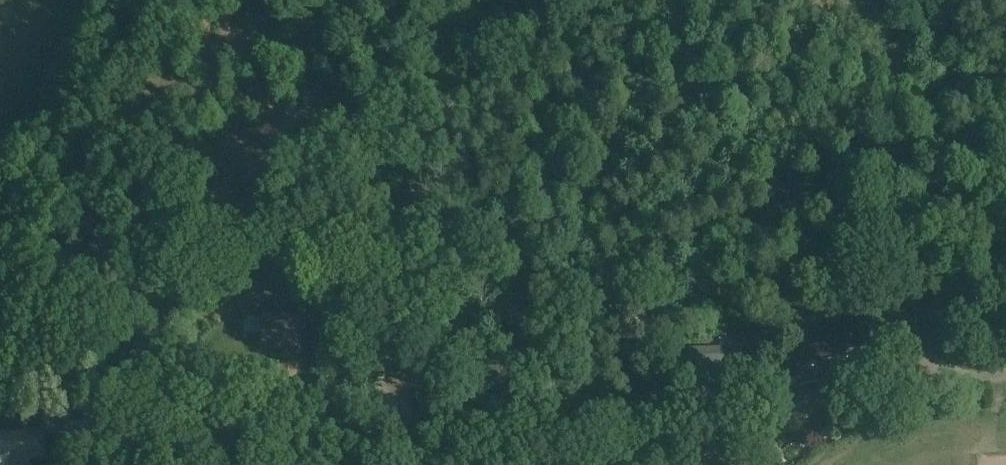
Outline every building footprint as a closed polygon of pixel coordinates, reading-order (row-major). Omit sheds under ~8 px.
[(297,383),(301,350),(305,318),(270,313),(266,337),(267,337),(266,345),(283,347),(279,381),(297,383)] [(39,317),(36,331),(48,333),(50,326),(55,327),(56,321),(39,317)] [(867,360),(863,339),(793,353),(800,386),(849,376),(847,364),(867,360)] [(706,380),(706,363),(715,363),(714,347),(689,348),(689,381),(706,380)] [(218,357),(206,361),(211,374),(222,370),(218,357)] [(512,387),(501,390),(502,397),(514,394),(512,387)] [(20,461),(44,458),(41,433),(13,436),(14,439),(0,440),(0,464),(19,464),(20,461)]
